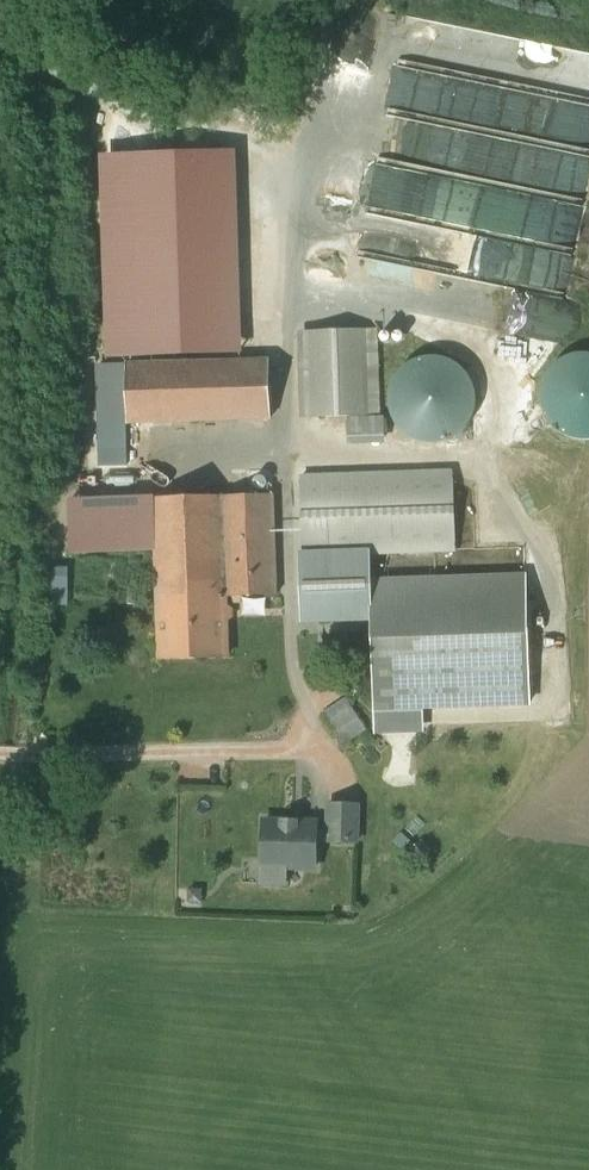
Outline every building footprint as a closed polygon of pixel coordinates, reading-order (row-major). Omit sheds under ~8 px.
[(365,330),(306,332),(309,416),(368,414),(365,330)] [(473,415),(476,398),(473,382),(463,368),(449,359),(432,356),(415,359),(401,369),(392,383),(389,400),(393,417),(402,431),(417,440),(433,443),(450,439),(464,430),(473,415)] [(269,360),(126,365),(128,422),(271,417),(269,360)] [(126,365),(104,365),(105,423),(128,422),(126,365)] [(384,417),(349,418),(350,437),(385,436),(384,417)] [(128,441),(106,442),(109,518),(130,517),(128,441)] [(452,471),(302,476),(304,555),(368,553),(455,550),(452,471)] [(273,494),(154,498),(157,600),(224,597),(277,595),(273,494)] [(368,553),(304,555),(305,570),(302,575),(303,601),(322,619),(352,618),(370,599),(370,596),(369,596),(368,553)] [(526,576),(372,582),(376,700),(529,695),(526,605),(527,605),(526,576)] [(224,597),(157,600),(159,639),(154,640),(154,648),(159,648),(159,660),(227,658),(224,597)] [(347,698),(323,714),(343,745),(367,729),(347,698)] [(329,805),(327,841),(357,842),(358,806),(329,805)] [(317,823),(264,822),(263,871),(284,871),(284,867),(316,868),(317,823)]
